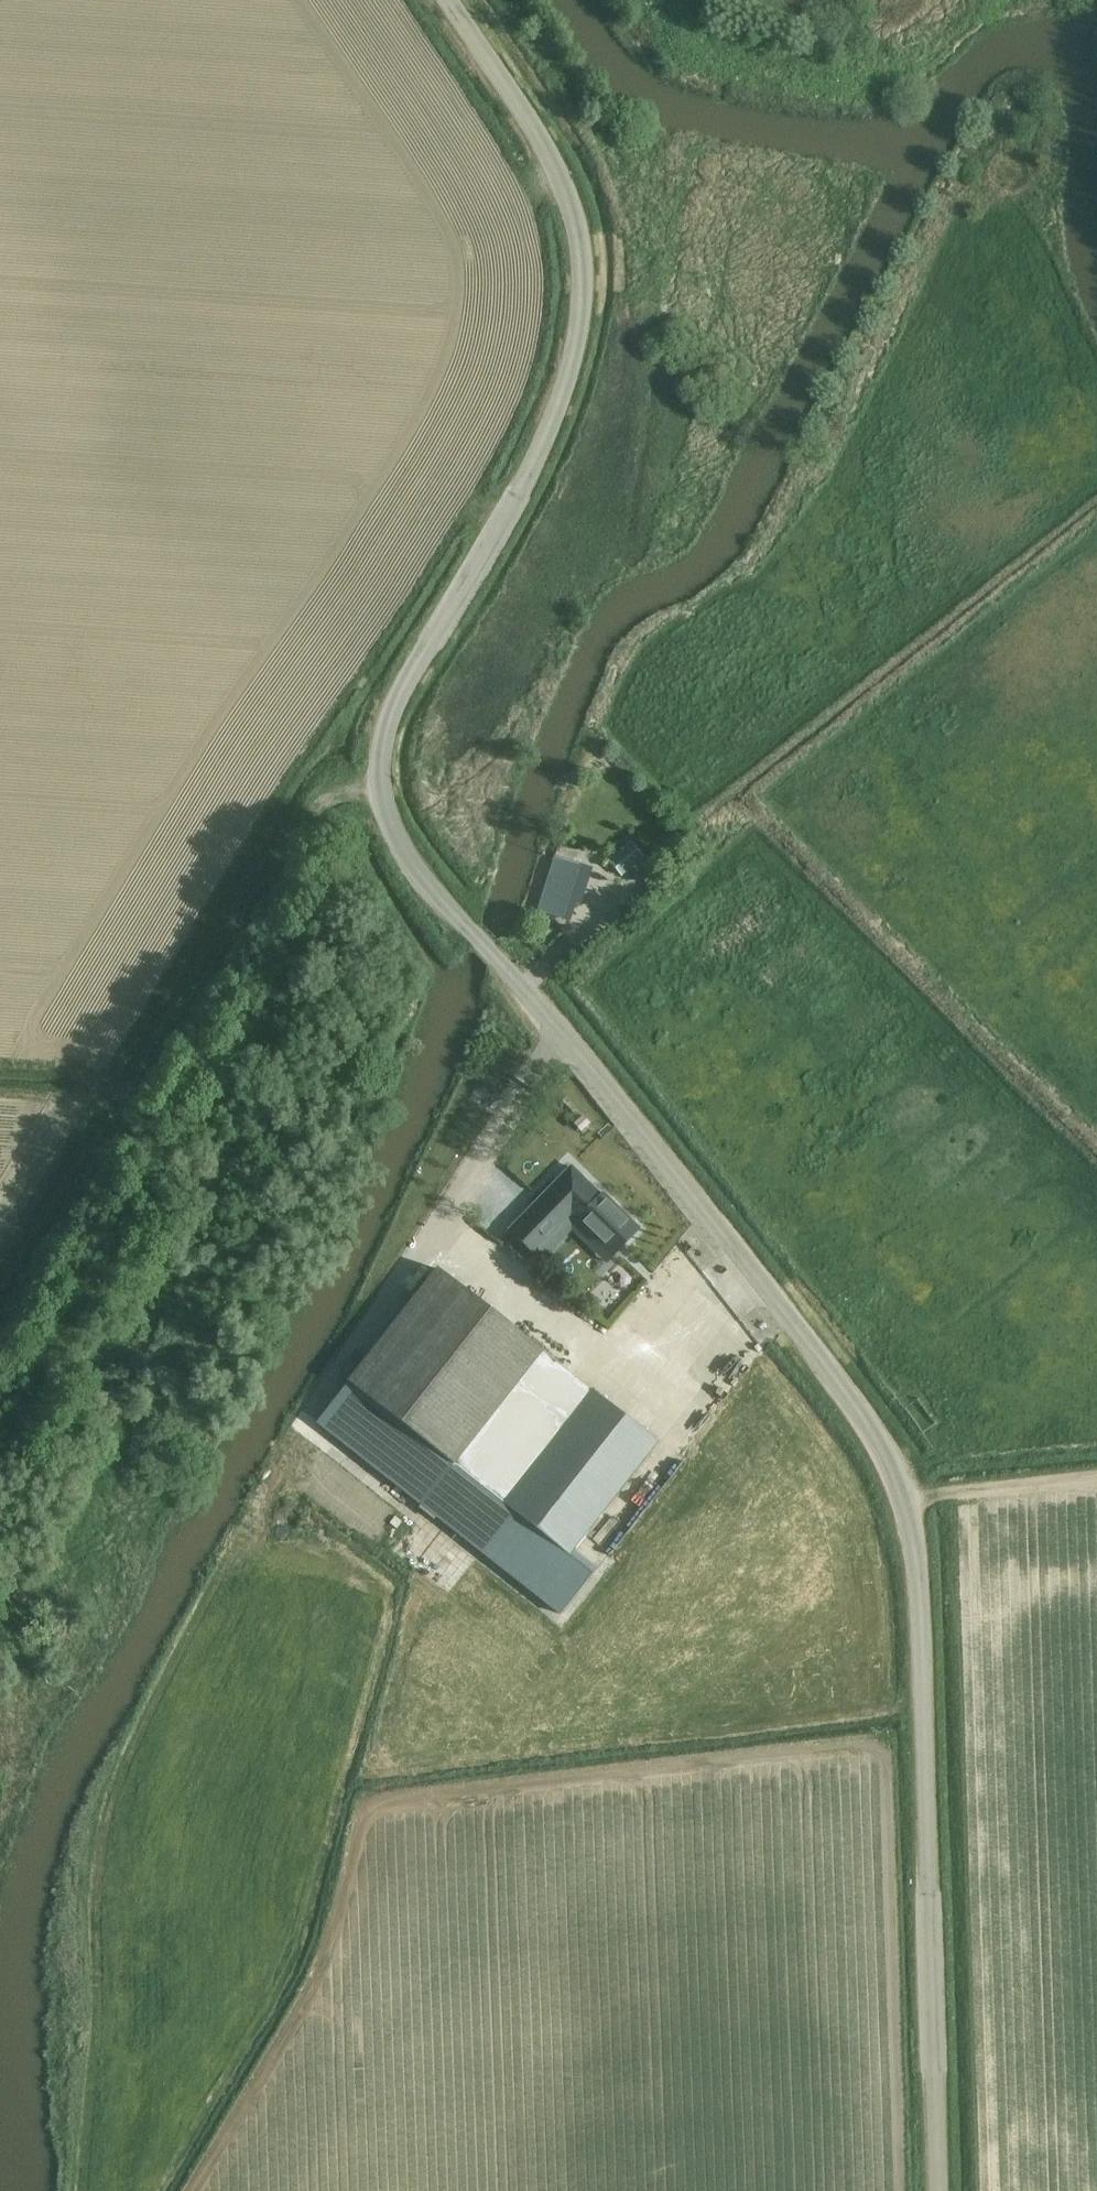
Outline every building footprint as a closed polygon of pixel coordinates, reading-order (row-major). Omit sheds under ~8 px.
[(621,876),(643,858),(631,843),(609,861),(621,876)] [(563,919),(580,865),(555,857),(538,911),(563,919)] [(612,1256),(623,1245),(639,1228),(604,1194),(601,1196),(584,1179),(570,1193),(557,1181),(546,1192),(571,1216),(612,1256)] [(509,1230),(535,1254),(571,1216),(546,1192),(509,1230)] [(657,1443),(542,1351),(438,1268),(317,1423),(560,1614),(595,1569),(570,1550),(643,1461),(657,1443)]
